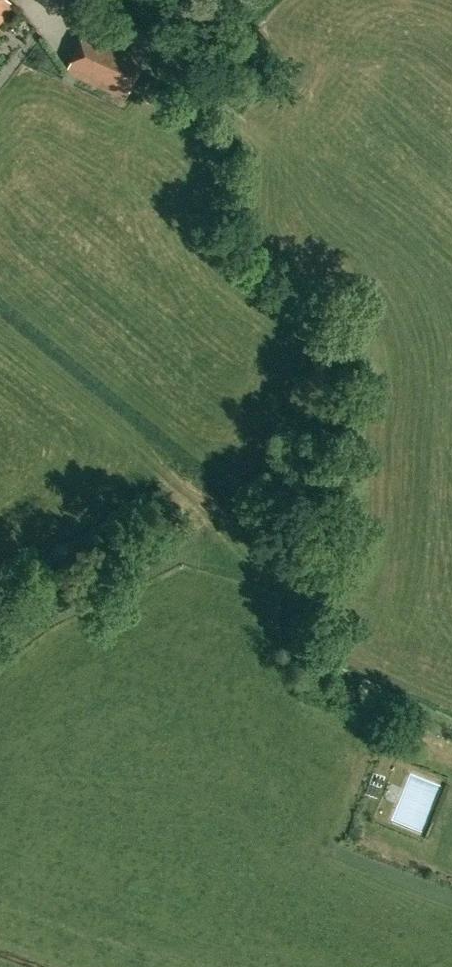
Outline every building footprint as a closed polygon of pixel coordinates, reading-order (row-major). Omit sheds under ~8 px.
[(14,4),(9,0),(0,0),(0,22),(14,4)] [(141,56),(88,32),(70,72),(122,96),(141,56)]
